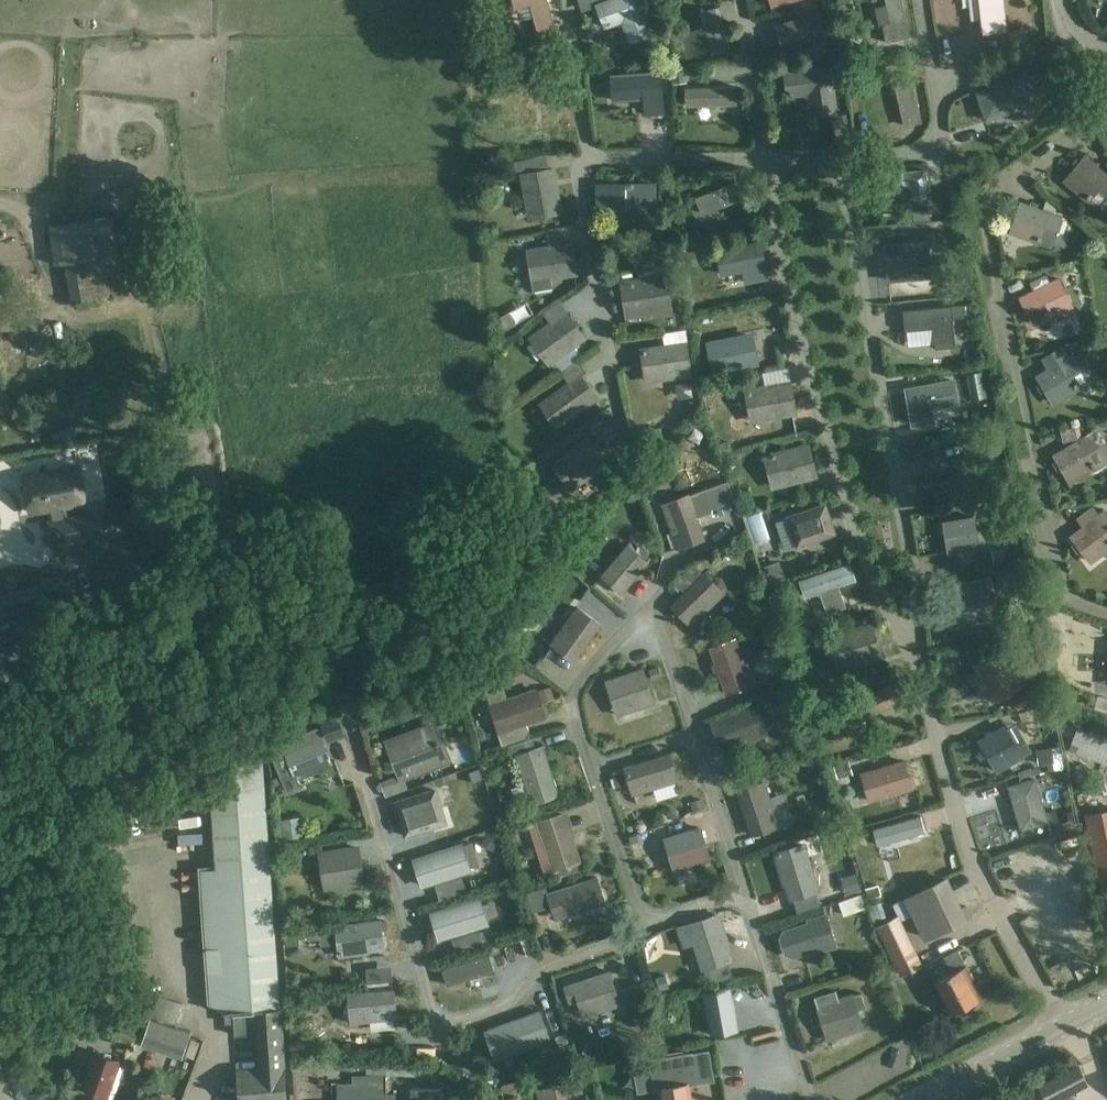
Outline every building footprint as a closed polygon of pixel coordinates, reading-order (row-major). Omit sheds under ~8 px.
[(515,7),(530,3),(538,31),(552,27),(546,0),(513,0),(515,7)] [(600,4),(607,24),(625,17),(633,38),(653,31),(641,0),(611,0),(600,4)] [(801,0),(768,0),(771,9),(801,0)] [(823,9),(834,7),(832,0),(821,0),(820,0),(823,9)] [(883,24),(887,43),(911,37),(903,0),(886,0),(891,23),(883,24)] [(983,34),(1007,31),(1004,0),(980,0),(983,34)] [(797,20),(774,27),(783,56),(828,43),(815,1),(793,7),(797,20)] [(686,58),(711,51),(713,57),(731,52),(719,7),(700,11),(705,27),(679,34),(686,58)] [(1013,45),(1028,39),(1023,28),(1008,34),(1013,45)] [(517,47),(508,60),(517,66),(526,53),(517,47)] [(814,113),(814,115),(836,111),(832,83),(829,67),(787,73),(789,91),(787,93),(791,96),(793,94),(805,93),(805,94),(810,98),(811,97),(814,113)] [(1021,79),(975,93),(984,123),(1032,108),(1025,85),(1041,80),(1037,67),(1019,73),(1021,79)] [(686,70),(672,71),(673,83),(687,82),(686,70)] [(663,72),(610,76),(612,100),(644,98),(644,114),(664,114),(663,72)] [(912,79),(894,83),(904,128),(923,124),(912,79)] [(698,82),(692,100),(737,115),(744,97),(698,82)] [(541,84),(523,86),(525,100),(507,103),(512,138),(530,135),(529,127),(547,124),(541,84)] [(1089,198),(1098,188),(1106,195),(1106,176),(1100,170),(1084,156),(1079,163),(1077,161),(1070,169),(1072,171),(1066,178),(1076,187),(1075,188),(1084,196),(1085,194),(1089,198)] [(528,172),(524,173),(529,199),(533,198),(536,215),(562,211),(554,167),(548,168),(546,158),(526,162),(528,172)] [(926,171),(879,174),(880,192),(910,190),(911,207),(928,206),(926,171)] [(737,181),(695,197),(702,216),(744,200),(737,181)] [(656,182),(600,183),(600,206),(656,205),(656,182)] [(1014,209),(1011,218),(1014,219),(1011,228),(1023,233),(1023,234),(1033,238),(1033,236),(1040,238),(1045,226),(1057,230),(1058,227),(1059,228),(1063,219),(1061,219),(1063,212),(1059,211),(1048,200),(1044,210),(1021,202),(1018,210),(1014,209)] [(933,211),(912,211),(912,223),(933,222),(933,211)] [(114,216),(49,225),(55,265),(65,264),(71,302),(124,294),(114,216)] [(549,233),(550,241),(551,248),(527,251),(532,285),(579,278),(572,230),(549,233)] [(686,253),(705,246),(700,233),(681,240),(686,253)] [(930,256),(929,249),(928,240),(919,241),(899,243),(883,244),(887,282),(931,278),(931,267),(930,262),(930,256)] [(768,278),(761,241),(717,248),(721,275),(742,271),(745,283),(768,278)] [(646,279),(624,282),(628,308),(645,306),(646,310),(672,306),(666,266),(645,270),(646,279)] [(1024,305),(1020,307),(1024,316),(1028,314),(1032,323),(1044,317),(1045,319),(1055,314),(1054,312),(1059,310),(1053,298),(1066,292),(1064,288),(1066,287),(1062,280),(1061,281),(1059,278),(1050,283),(1047,276),(1030,284),(1033,291),(1020,298),(1024,305)] [(551,368),(588,341),(560,303),(544,315),(551,324),(530,340),(551,368)] [(911,349),(902,356),(913,370),(922,363),(928,359),(933,366),(950,355),(939,340),(941,339),(922,312),(905,324),(919,341),(909,347),(911,349)] [(519,330),(514,318),(499,324),(504,336),(519,330)] [(666,345),(644,348),(648,374),(665,371),(666,376),(692,372),(686,331),(664,334),(666,345)] [(753,363),(747,334),(706,342),(711,371),(753,363)] [(1048,370),(1037,376),(1042,384),(1038,387),(1043,395),(1047,393),(1052,401),(1063,394),(1064,396),(1074,390),(1073,388),(1079,385),(1071,373),(1082,366),(1080,364),(1082,363),(1078,355),(1076,357),(1074,354),(1069,357),(1063,347),(1042,360),(1048,370)] [(569,383),(543,402),(558,423),(597,395),(585,377),(588,375),(578,361),(561,373),(569,383)] [(954,380),(907,389),(913,425),(933,421),(931,408),(958,403),(956,390),(954,380)] [(791,381),(748,389),(753,415),(770,411),(771,416),(797,411),(791,381)] [(76,426),(51,432),(55,445),(79,439),(76,426)] [(1060,431),(1063,442),(1077,439),(1075,427),(1060,431)] [(1055,458),(1053,460),(1058,468),(1060,466),(1068,480),(1080,473),(1081,474),(1091,468),(1090,467),(1095,464),(1088,452),(1099,445),(1097,443),(1099,442),(1094,434),(1093,435),(1091,433),(1053,456),(1055,458)] [(587,438),(552,465),(572,492),(608,465),(587,438)] [(810,444),(767,455),(774,481),(791,476),(792,481),(817,474),(810,444)] [(740,465),(738,455),(727,457),(729,468),(740,465)] [(50,545),(74,541),(70,519),(66,520),(63,506),(86,502),(81,475),(65,478),(64,470),(43,473),(45,482),(25,485),(30,512),(51,508),(53,521),(46,523),(50,545)] [(705,539),(697,517),(712,512),(711,509),(714,508),(734,501),(730,487),(728,481),(707,488),(690,494),(662,503),(663,506),(678,549),(705,539)] [(797,548),(837,534),(826,502),(786,515),(797,548)] [(1071,537),(1074,541),(1072,543),(1077,550),(1079,549),(1089,561),(1100,553),(1106,549),(1106,532),(1106,530),(1106,529),(1106,513),(1106,511),(1101,515),(1093,506),(1077,519),(1084,528),(1071,537)] [(975,516),(943,521),(948,554),(981,549),(975,516)] [(639,528),(632,535),(640,543),(647,535),(639,528)] [(622,593),(648,563),(650,562),(644,557),(637,551),(629,544),(613,563),(602,576),(622,593)] [(637,551),(644,557),(649,552),(642,545),(637,551)] [(971,562),(977,572),(991,563),(985,553),(971,562)] [(856,580),(851,563),(800,581),(805,597),(856,580)] [(792,572),(789,564),(774,569),(777,577),(792,572)] [(705,572),(673,604),(692,624),(724,592),(705,572)] [(998,603),(994,589),(990,574),(954,585),(958,600),(961,611),(962,613),(963,613),(982,607),(998,603)] [(7,615),(21,611),(34,608),(40,631),(54,627),(42,583),(0,594),(0,617),(7,615)] [(751,593),(759,608),(771,602),(764,587),(751,593)] [(793,595),(780,600),(785,612),(798,607),(793,595)] [(575,660),(601,623),(579,607),(578,606),(552,643),(575,660)] [(872,624),(830,636),(839,666),(864,658),(863,654),(880,649),(872,624)] [(828,651),(824,637),(813,640),(818,654),(828,651)] [(736,638),(711,647),(716,660),(713,661),(717,671),(719,670),(727,692),(756,682),(749,661),(744,662),(736,638)] [(995,702),(1013,691),(1022,686),(999,647),(972,663),(995,702)] [(749,652),(752,661),(763,657),(760,648),(749,652)] [(650,666),(653,677),(662,675),(659,664),(650,666)] [(618,713),(652,702),(654,701),(644,668),(607,680),(618,713)] [(546,687),(544,681),(537,683),(539,689),(546,687)] [(777,688),(780,696),(794,691),(790,683),(777,688)] [(858,723),(903,699),(894,684),(850,708),(858,723)] [(491,705),(499,730),(525,721),(545,715),(536,690),(508,699),(491,705)] [(1023,693),(1012,700),(1018,709),(1029,703),(1023,693)] [(369,720),(377,711),(371,705),(362,715),(369,720)] [(757,705),(712,721),(721,746),(766,730),(757,705)] [(1024,711),(1019,713),(1022,722),(1028,719),(1024,711)] [(321,729),(327,743),(344,737),(339,722),(321,729)] [(384,741),(396,775),(398,781),(404,778),(449,762),(435,723),(384,741)] [(1006,725),(981,739),(999,769),(1024,755),(1006,725)] [(298,777),(299,776),(332,763),(322,738),(321,739),(318,730),(317,728),(270,747),(288,791),(300,786),(298,777)] [(1073,752),(1106,762),(1106,741),(1079,732),(1073,752)] [(542,748),(536,750),(518,756),(533,802),(535,810),(558,803),(555,794),(557,794),(542,748)] [(1053,761),(1051,749),(1051,748),(1038,750),(1040,763),(1047,762),(1053,761)] [(801,755),(803,765),(820,760),(817,751),(801,755)] [(236,1012),(279,1009),(281,1008),(263,752),(209,776),(215,865),(198,866),(207,1001),(224,1012),(236,1012)] [(615,776),(611,777),(615,788),(629,783),(632,793),(677,779),(668,752),(613,771),(615,776)] [(907,757),(875,766),(861,771),(870,800),(916,786),(907,757)] [(851,761),(834,766),(837,777),(854,772),(851,761)] [(469,772),(473,783),(483,779),(479,768),(469,772)] [(1035,774),(1006,782),(1020,828),(1049,820),(1046,812),(1035,774)] [(771,797),(766,782),(739,791),(753,834),(780,825),(780,824),(793,819),(784,792),(771,797)] [(637,817),(657,811),(660,820),(684,813),(676,785),(631,798),(637,817)] [(436,790),(395,803),(406,836),(446,823),(436,790)] [(693,809),(706,806),(703,796),(691,800),(693,809)] [(519,824),(533,820),(526,802),(513,806),(519,824)] [(539,818),(531,821),(546,870),(580,860),(565,813),(554,817),(551,808),(537,812),(539,818)] [(1055,809),(1046,812),(1049,820),(1049,822),(1048,823),(1052,835),(1062,831),(1055,809)] [(1101,866),(1096,867),(1102,894),(1106,893),(1106,812),(1100,813),(1091,816),(1101,866)] [(301,833),(300,813),(285,814),(287,834),(301,833)] [(873,828),(878,844),(926,830),(920,813),(873,828)] [(701,827),(664,838),(674,868),(710,858),(701,827)] [(490,829),(482,843),(493,849),(501,835),(490,829)] [(803,843),(777,851),(792,898),(796,896),(800,909),(821,903),(803,843)] [(424,886),(435,882),(462,874),(470,871),(462,846),(415,861),(424,886)] [(359,848),(321,854),(326,889),(365,882),(359,848)] [(907,894),(909,896),(898,902),(905,917),(916,912),(927,936),(974,914),(969,903),(965,904),(950,873),(907,894)] [(547,885),(527,892),(534,911),(553,904),(558,918),(606,901),(597,876),(550,892),(547,885)] [(473,879),(421,892),(423,902),(476,890),(473,879)] [(879,885),(865,889),(868,899),(882,895),(879,885)] [(863,891),(838,900),(844,915),(868,907),(863,891)] [(441,939),(452,935),(478,927),(487,924),(479,899),(433,913),(441,939)] [(881,902),(868,907),(873,920),(886,916),(881,902)] [(784,930),(781,937),(786,952),(792,956),(806,951),(808,947),(817,944),(819,951),(836,946),(825,913),(808,919),(810,925),(802,928),(798,926),(784,930)] [(926,963),(902,916),(901,914),(879,925),(903,974),(926,963)] [(716,916),(679,928),(684,945),(695,942),(703,968),(706,967),(710,981),(734,973),(716,916)] [(382,921),(337,927),(341,955),(386,949),(382,921)] [(304,943),(303,928),(289,930),(291,944),(304,943)] [(481,935),(479,930),(453,939),(458,952),(484,944),(481,935)] [(481,935),(484,944),(494,941),(491,931),(481,935)] [(529,934),(520,937),(527,955),(535,953),(529,934)] [(954,972),(937,980),(953,1011),(957,1009),(959,1013),(970,1007),(968,1003),(979,998),(970,979),(975,977),(968,963),(967,964),(959,947),(945,954),(954,972)] [(579,999),(592,994),(598,1012),(620,1004),(608,970),(563,985),(569,1002),(579,999)] [(730,986),(705,990),(713,1034),(737,1030),(730,986)] [(838,988),(814,996),(828,1039),(863,1028),(857,1010),(866,1007),(861,992),(852,995),(852,993),(841,996),(838,988)] [(396,990),(350,995),(353,1023),(399,1018),(396,990)] [(281,1031),(279,1009),(236,1012),(237,1034),(254,1033),(281,1031)] [(489,1043),(503,1038),(509,1055),(552,1040),(541,1010),(484,1030),(489,1043)] [(121,1014),(112,1040),(133,1047),(143,1015),(121,1014)] [(152,1019),(150,1019),(142,1045),(182,1059),(191,1032),(175,1027),(152,1019)] [(283,1031),(281,1031),(254,1033),(257,1069),(283,1067),(286,1067),(283,1031)] [(564,1034),(555,1037),(558,1045),(567,1042),(564,1034)] [(200,1042),(191,1039),(185,1055),(194,1058),(200,1042)] [(650,1055),(651,1059),(650,1059),(653,1074),(652,1075),(655,1091),(660,1090),(661,1099),(692,1099),(689,1084),(714,1080),(709,1049),(694,1051),(693,1050),(669,1054),(668,1051),(650,1055)] [(96,1052),(84,1087),(113,1097),(125,1062),(96,1052)] [(367,1060),(367,1070),(420,1074),(420,1064),(367,1060)] [(1087,1081),(1077,1065),(1038,1086),(1045,1099),(1052,1099),(1087,1081)] [(283,1068),(257,1070),(257,1068),(237,1069),(238,1088),(240,1087),(241,1099),(285,1099),(283,1068)] [(339,1082),(339,1099),(396,1099),(396,1093),(386,1093),(386,1081),(339,1082)] [(572,1085),(540,1091),(542,1099),(575,1099),(572,1085)] [(412,1099),(442,1099),(442,1089),(412,1088),(412,1099)]
